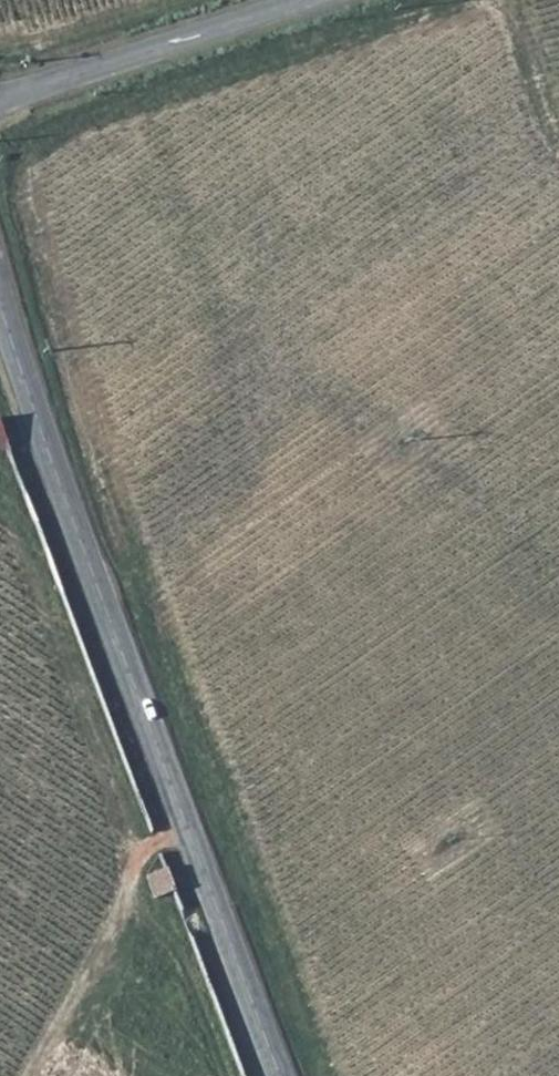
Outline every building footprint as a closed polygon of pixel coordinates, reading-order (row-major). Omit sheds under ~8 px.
[(146,893),(155,890),(166,886),(158,864),(137,872),(146,893)]
